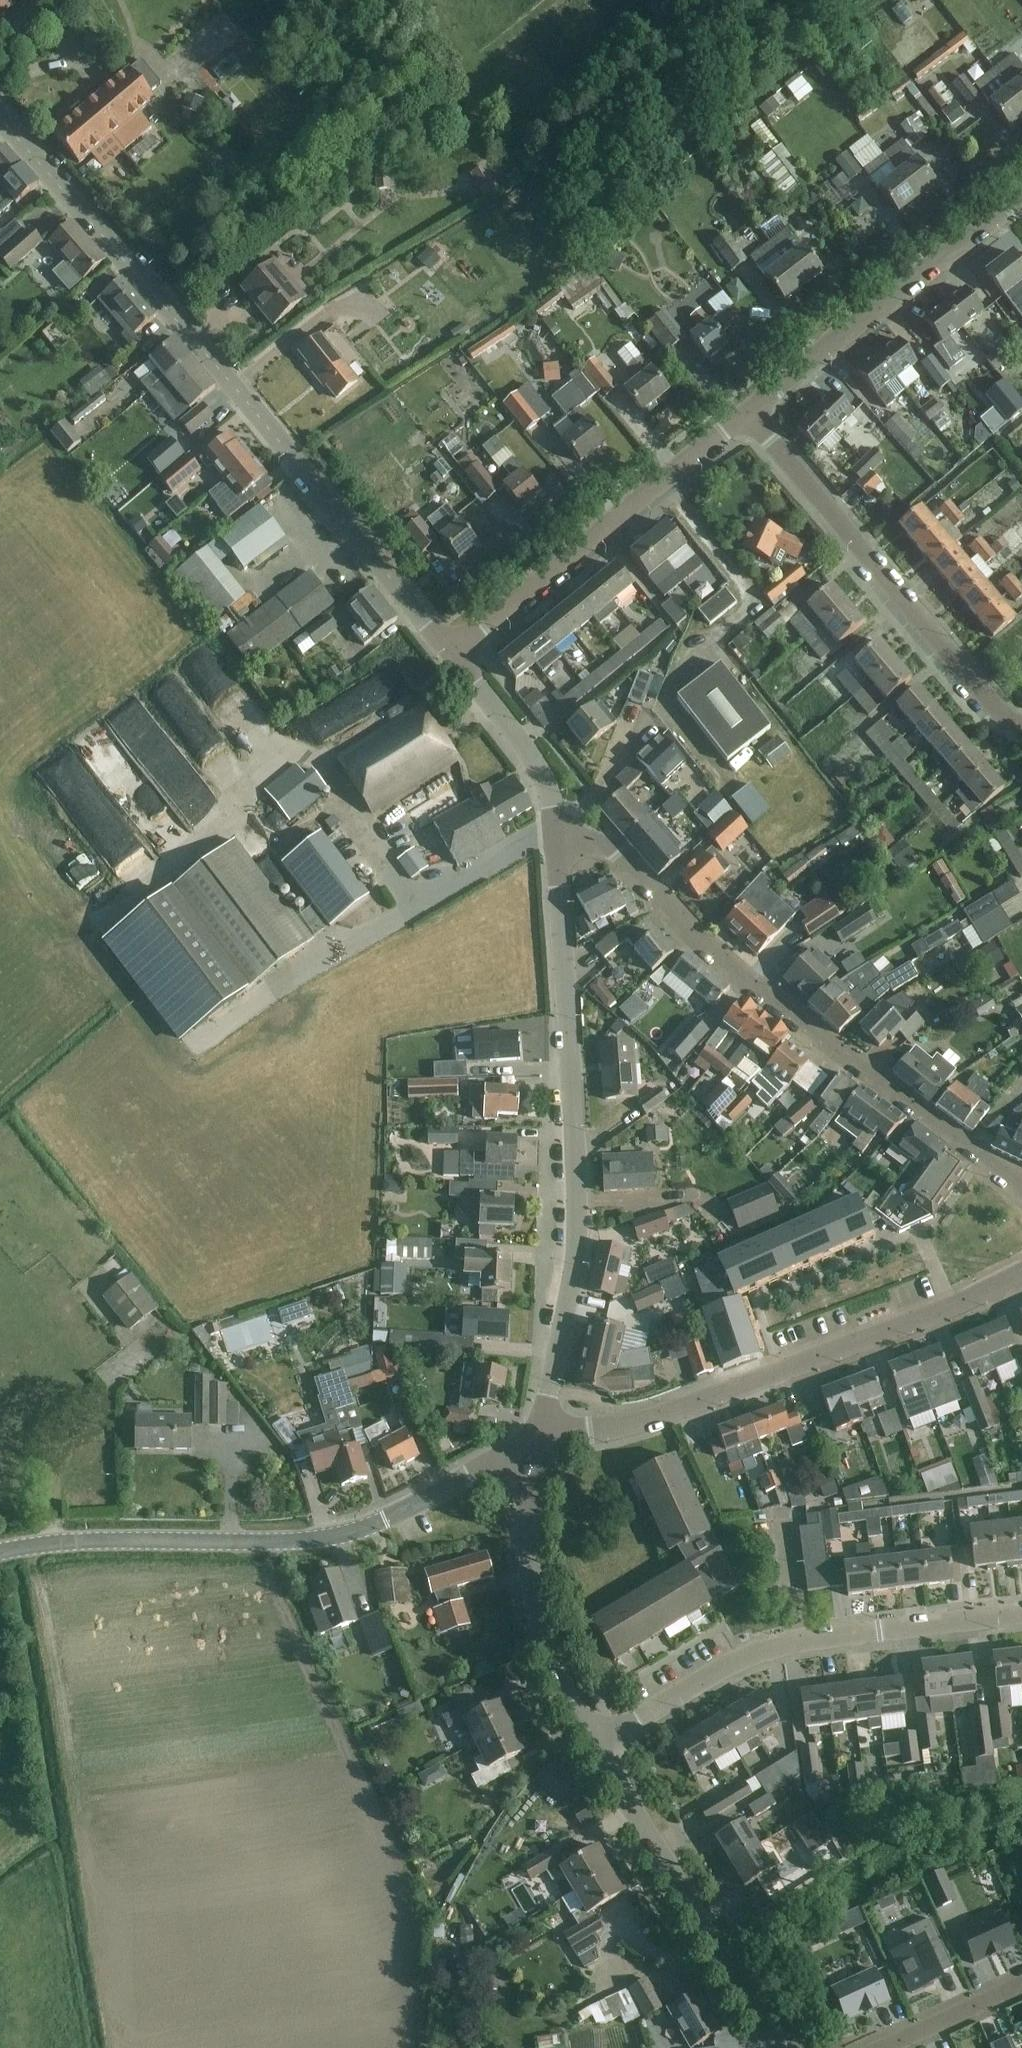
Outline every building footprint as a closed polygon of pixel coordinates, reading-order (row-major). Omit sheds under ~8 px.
[(20,0),(0,0),(0,19),(20,0)] [(974,25),(926,66),(935,77),(951,64),(949,61),(982,34),(974,25)] [(992,72),(1021,111),(1021,68),(1013,56),(992,72)] [(128,72),(54,135),(79,164),(111,137),(123,152),(151,129),(138,114),(154,102),(148,95),(159,85),(140,62),(128,72)] [(992,72),(974,86),(1008,130),(1021,120),(1021,111),(992,72)] [(953,86),(967,105),(978,97),(963,78),(953,86)] [(778,113),(767,118),(779,144),(790,139),(778,113)] [(992,113),(977,124),(988,140),(1004,129),(992,113)] [(900,127),(914,147),(924,139),(909,120),(900,127)] [(155,151),(179,133),(171,123),(148,141),(155,151)] [(953,144),(959,156),(971,150),(966,138),(953,144)] [(902,141),(882,156),(917,200),(936,186),(924,170),(902,141)] [(757,163),(790,208),(813,191),(780,146),(757,163)] [(21,167),(5,148),(0,153),(0,186),(21,167)] [(865,170),(863,171),(885,200),(897,216),(917,200),(882,156),(865,170)] [(373,161),(376,191),(391,190),(388,160),(373,161)] [(470,175),(484,200),(500,190),(485,166),(470,175)] [(0,186),(0,214),(16,200),(18,203),(38,185),(21,167),(0,186)] [(769,244),(767,245),(802,289),(822,273),(777,215),(759,230),(769,244)] [(69,292),(89,274),(104,261),(72,224),(49,244),(65,262),(52,273),(69,292)] [(10,270),(41,243),(30,230),(0,256),(0,259),(10,270)] [(713,245),(732,272),(746,262),(727,236),(713,245)] [(802,289),(767,245),(749,259),(783,303),(802,289)] [(986,274),(1004,297),(1021,321),(1021,268),(1011,254),(986,274)] [(305,300),(274,263),(242,290),(272,327),(305,300)] [(752,293),(762,286),(753,273),(743,280),(752,293)] [(125,334),(122,337),(132,350),(140,343),(133,335),(154,318),(121,280),(97,301),(125,334)] [(738,283),(722,296),(733,308),(748,296),(738,283)] [(584,294),(589,304),(609,296),(604,285),(584,294)] [(965,290),(944,306),(962,329),(983,313),(965,290)] [(962,329),(944,306),(924,322),(941,344),(933,350),(949,371),(964,360),(949,339),(962,329)] [(690,339),(695,346),(707,361),(727,346),(720,336),(730,328),(720,315),(709,324),(699,311),(690,318),(700,331),(690,339)] [(646,327),(666,353),(685,338),(665,313),(646,327)] [(442,332),(431,341),(440,353),(451,345),(442,332)] [(646,335),(632,346),(641,360),(656,349),(646,335)] [(321,337),(315,342),(299,355),(308,365),(306,367),(316,380),(318,378),(336,399),(357,382),(321,337)] [(141,384),(148,392),(188,358),(174,341),(150,362),(157,370),(141,384)] [(898,341),(878,357),(905,391),(918,380),(910,369),(916,364),(898,341)] [(625,392),(630,398),(642,414),(668,393),(630,346),(617,356),(637,381),(625,392)] [(998,351),(986,361),(995,372),(1007,363),(998,351)] [(557,358),(560,376),(576,374),(573,355),(557,358)] [(905,391),(878,357),(857,373),(875,396),(887,408),(906,393),(905,391)] [(188,358),(148,392),(149,393),(151,391),(176,420),(173,422),(174,423),(199,402),(215,389),(188,358)] [(939,391),(950,383),(931,358),(921,366),(939,391)] [(583,369),(605,397),(616,388),(594,360),(583,369)] [(614,361),(604,368),(620,389),(630,382),(614,361)] [(995,372),(986,361),(974,370),(983,382),(995,372)] [(102,371),(81,387),(91,399),(112,383),(111,381),(102,371)] [(562,442),(567,448),(580,464),(605,443),(578,409),(587,402),(572,383),(551,400),(576,431),(562,442)] [(518,396),(541,425),(556,414),(532,384),(518,396)] [(81,412),(90,427),(136,399),(127,385),(81,412)] [(504,404),(526,432),(538,422),(516,394),(504,404)] [(833,394),(814,412),(834,433),(853,415),(833,394)] [(930,421),(938,431),(949,422),(940,411),(944,408),(939,401),(934,404),(932,401),(919,411),(929,423),(930,421)] [(181,423),(191,435),(212,418),(202,406),(181,423)] [(834,433),(814,412),(795,430),(816,451),(834,433)] [(895,416),(884,426),(903,448),(915,438),(895,416)] [(51,433),(67,453),(81,441),(65,421),(51,433)] [(212,465),(225,481),(252,460),(238,444),(237,445),(230,436),(200,461),(207,470),(212,465)] [(503,489),(508,496),(520,511),(540,495),(495,439),(478,452),(488,465),(492,462),(498,471),(502,468),(512,481),(503,489)] [(873,451),(862,462),(871,472),(883,460),(873,451)] [(159,479),(171,493),(199,471),(187,457),(159,479)] [(225,481),(210,492),(220,504),(219,505),(230,519),(271,487),(264,478),(265,477),(252,460),(225,481)] [(862,462),(851,473),(860,482),(855,487),(867,498),(881,484),(870,473),(871,472),(862,462)] [(465,475),(486,502),(499,492),(478,465),(465,475)] [(969,521),(980,512),(965,493),(954,502),(969,521)] [(458,517),(471,509),(464,497),(451,505),(458,517)] [(936,512),(945,522),(957,512),(949,502),(936,512)] [(477,546),(446,506),(435,515),(449,532),(440,539),(458,561),(477,546)] [(260,508),(244,521),(221,538),(245,570),(285,540),(260,508)] [(899,528),(915,547),(936,529),(920,510),(899,528)] [(964,520),(957,512),(945,522),(947,524),(938,532),(936,529),(915,547),(930,565),(952,547),(961,539),(953,530),(964,520)] [(399,524),(404,531),(422,553),(436,542),(413,513),(399,524)] [(742,549),(769,561),(771,565),(778,568),(781,566),(786,556),(796,560),(803,545),(754,523),(742,549)] [(705,557),(698,563),(667,525),(647,541),(682,583),(701,568),(709,579),(717,573),(705,557)] [(145,552),(144,552),(159,571),(160,570),(165,566),(166,567),(177,558),(170,550),(161,539),(160,538),(149,547),(150,548),(145,552)] [(968,547),(976,557),(987,547),(980,538),(968,547)] [(682,583),(647,541),(629,556),(664,598),(682,583)] [(930,565),(946,584),(967,566),(966,565),(952,547),(930,565)] [(995,556),(987,547),(976,557),(983,566),(995,556)] [(946,584),(961,602),(982,584),(992,576),(983,566),(976,557),(966,565),(967,566),(946,584)] [(615,567),(594,584),(610,603),(630,586),(615,567)] [(796,567),(780,580),(763,595),(771,605),(804,577),(796,567)] [(309,573),(294,585),(229,637),(252,667),(334,604),(309,573)] [(999,584),(1006,593),(1018,583),(1011,574),(999,584)] [(1018,583),(1006,593),(1014,603),(1021,596),(1021,588),(1018,583)] [(594,584),(574,600),(591,619),(597,626),(616,610),(610,603),(594,584)] [(961,602),(977,620),(998,602),(982,584),(961,602)] [(788,624),(804,643),(847,606),(831,587),(806,608),(806,609),(788,624)] [(371,589),(355,601),(346,609),(359,626),(352,632),(364,647),(397,621),(371,589)] [(697,612),(709,627),(736,605),(724,590),(697,612)] [(670,599),(660,608),(675,627),(686,618),(670,599)] [(574,600),(555,615),(571,635),(591,619),(574,600)] [(998,602),(977,620),(992,638),(1014,620),(998,602)] [(847,606),(804,643),(820,661),(863,625),(847,606)] [(754,626),(767,641),(785,625),(772,610),(754,626)] [(555,615),(536,630),(553,650),(571,635),(555,615)] [(658,620),(638,636),(646,645),(665,629),(658,620)] [(516,647),(533,666),(541,675),(561,659),(553,650),(536,630),(516,647)] [(646,645),(638,636),(619,652),(626,661),(646,645)] [(853,665),(869,684),(894,662),(878,643),(853,665)] [(533,666),(516,647),(499,661),(515,681),(533,666)] [(626,661),(619,652),(599,668),(607,676),(626,661)] [(894,662),(869,684),(885,703),(910,681),(894,662)] [(676,699),(727,763),(770,730),(719,665),(676,699)] [(607,676),(599,668),(581,683),(588,692),(607,676)] [(861,691),(845,671),(836,679),(852,698),(861,691)] [(627,701),(642,707),(653,679),(638,674),(627,701)] [(588,692),(581,683),(561,699),(568,708),(588,692)] [(895,709),(912,729),(935,709),(918,690),(895,709)] [(877,709),(861,691),(852,698),(868,717),(877,709)] [(125,719),(211,826),(238,805),(151,698),(125,719)] [(568,708),(561,699),(550,707),(544,700),(530,712),(544,729),(559,718),(558,716),(568,708)] [(599,704),(584,717),(568,729),(584,750),(616,725),(599,704)] [(423,707),(406,717),(338,760),(373,814),(457,761),(423,707)] [(912,729),(929,749),(952,730),(935,709),(912,729)] [(233,754),(229,723),(195,728),(199,752),(215,750),(217,765),(234,762),(233,754)] [(864,736),(880,754),(889,747),(886,743),(892,737),(880,723),(864,736)] [(929,749),(946,770),(969,749),(952,730),(929,749)] [(792,731),(774,742),(780,752),(798,741),(792,731)] [(660,788),(661,787),(683,765),(672,753),(675,750),(662,737),(635,762),(646,773),(660,788)] [(900,738),(889,747),(880,754),(898,775),(907,767),(903,762),(913,753),(900,738)] [(946,770),(963,789),(986,769),(969,749),(946,770)] [(625,791),(646,773),(635,762),(616,781),(625,791)] [(265,790),(290,822),(329,791),(313,771),(306,777),(296,765),(265,790)] [(124,789),(111,777),(105,783),(88,767),(69,787),(100,815),(124,789)] [(925,788),(907,767),(898,775),(917,796),(925,788)] [(986,769),(963,789),(955,796),(972,816),(1003,790),(986,769)] [(747,791),(769,816),(786,801),(765,776),(747,791)] [(475,802),(464,808),(434,826),(458,867),(504,840),(498,829),(531,809),(513,778),(489,792),(486,787),(471,796),(475,802)] [(925,788),(917,796),(932,815),(941,807),(925,788)] [(601,813),(625,840),(651,816),(642,805),(636,811),(621,794),(601,813)] [(677,795),(672,799),(661,808),(667,814),(682,801),(677,795)] [(721,801),(705,817),(716,828),(732,813),(721,801)] [(959,827),(941,807),(932,815),(950,835),(959,827)] [(990,808),(983,813),(980,814),(993,836),(1003,830),(990,808)] [(734,814),(708,838),(722,852),(748,829),(734,814)] [(651,816),(625,840),(658,877),(678,858),(673,853),(679,847),(652,815),(651,816)] [(326,821),(332,830),(340,824),(334,816),(326,821)] [(869,816),(851,830),(859,841),(878,828),(869,816)] [(1017,852),(1003,830),(993,836),(1007,858),(1017,852)] [(770,831),(759,839),(766,850),(777,842),(770,831)] [(844,849),(857,843),(851,831),(839,837),(844,849)] [(281,864),(329,927),(369,897),(321,833),(281,864)] [(288,910),(236,842),(106,940),(182,1040),(314,940),(313,939),(325,929),(310,909),(297,918),(290,909),(288,910)] [(397,861),(411,880),(428,868),(414,848),(397,861)] [(710,850),(694,865),(680,879),(698,898),(729,869),(710,850)] [(105,879),(119,865),(104,851),(90,866),(105,879)] [(1017,852),(1007,858),(1020,879),(1021,878),(1021,861),(1017,852)] [(953,872),(964,866),(958,853),(946,858),(953,872)] [(723,926),(741,942),(776,903),(764,891),(768,887),(758,878),(732,907),(736,911),(723,926)] [(610,879),(594,888),(608,916),(624,908),(629,918),(639,913),(628,892),(619,897),(610,879)] [(1021,896),(1021,879),(1007,885),(1012,899),(1021,896)] [(608,916),(594,888),(576,897),(586,916),(577,921),(585,937),(595,932),(592,925),(608,916)] [(1000,909),(992,895),(963,913),(971,927),(1000,909)] [(803,928),(809,937),(838,918),(825,898),(801,914),(808,924),(803,928)] [(776,903),(741,942),(757,957),(793,919),(776,903)] [(867,907),(832,929),(842,944),(876,922),(867,907)] [(971,927),(983,946),(1012,929),(1000,909),(971,927)] [(627,941),(618,930),(595,949),(604,960),(627,941)] [(923,943),(929,953),(947,942),(941,932),(923,943)] [(627,941),(652,972),(673,955),(655,934),(644,943),(636,933),(627,941)] [(785,979),(807,1003),(836,975),(814,952),(785,979)] [(729,989),(687,954),(671,974),(713,1009),(729,989)] [(807,1007),(822,1020),(857,990),(861,995),(881,978),(869,964),(848,978),(836,986),(835,985),(825,992),(807,1007)] [(857,990),(822,1020),(838,1035),(840,1033),(852,1023),(888,992),(890,990),(893,993),(917,978),(909,965),(892,975),(881,978),(861,995),(857,990)] [(657,987),(671,975),(663,967),(649,980),(657,987)] [(881,1007),(873,1015),(859,1030),(878,1048),(887,1039),(891,1042),(898,1035),(907,1043),(923,1026),(907,1011),(910,1006),(909,1005),(910,1004),(901,996),(901,997),(900,996),(881,1007)] [(693,1053),(699,1057),(706,1048),(713,1053),(721,1043),(730,1031),(738,1037),(756,1013),(757,1013),(741,1001),(714,1038),(710,1035),(693,1053)] [(728,1064),(736,1070),(737,1070),(771,1024),(756,1013),(738,1037),(745,1042),(728,1064)] [(680,1064),(708,1034),(695,1021),(667,1051),(680,1064)] [(771,1023),(771,1024),(737,1070),(736,1070),(734,1071),(750,1082),(759,1072),(768,1060),(768,1061),(787,1035),(771,1023)] [(488,1031),(472,1033),(475,1064),(490,1063),(520,1061),(518,1034),(488,1037),(488,1031)] [(629,1045),(620,1045),(601,1047),(604,1101),(633,1099),(629,1045)] [(812,1099),(815,1095),(827,1079),(785,1045),(757,1079),(760,1081),(755,1086),(761,1093),(756,1098),(767,1109),(789,1088),(793,1084),(812,1099)] [(699,1057),(698,1059),(710,1068),(718,1057),(713,1053),(706,1048),(699,1057)] [(936,1055),(932,1061),(915,1048),(893,1075),(928,1104),(940,1090),(941,1091),(945,1086),(944,1086),(956,1071),(936,1055)] [(718,1057),(710,1068),(726,1079),(734,1071),(736,1070),(728,1064),(718,1057)] [(466,1064),(433,1066),(434,1080),(467,1079),(466,1064)] [(809,1130),(818,1137),(823,1131),(823,1132),(857,1087),(841,1075),(818,1106),(825,1111),(815,1125),(814,1124),(809,1130)] [(948,1092),(936,1108),(952,1120),(955,1122),(971,1134),(983,1118),(988,1111),(977,1104),(989,1088),(974,1076),(967,1085),(969,1087),(964,1094),(953,1086),(948,1092)] [(408,1084),(408,1100),(457,1098),(456,1082),(408,1084)] [(715,1119),(734,1099),(720,1086),(702,1106),(715,1119)] [(473,1107),(473,1121),(483,1121),(496,1122),(497,1116),(517,1116),(518,1091),(498,1090),(484,1089),(483,1107),(473,1107)] [(847,1133),(857,1141),(864,1132),(861,1129),(880,1103),(861,1089),(841,1115),(842,1116),(835,1125),(846,1133),(847,1133)] [(638,1105),(645,1115),(665,1101),(657,1091),(638,1105)] [(723,1115),(733,1124),(751,1105),(742,1096),(723,1115)] [(783,1138),(815,1110),(806,1100),(785,1117),(774,1128),(783,1138)] [(877,1133),(887,1140),(905,1122),(880,1103),(861,1129),(864,1132),(857,1141),(852,1147),(862,1154),(877,1133)] [(1018,1116),(1012,1128),(998,1121),(987,1131),(997,1139),(992,1150),(1021,1164),(1021,1118),(1018,1116)] [(680,1135),(680,1120),(662,1119),(661,1134),(680,1135)] [(885,1142),(911,1162),(918,1167),(936,1142),(906,1120),(905,1122),(887,1140),(885,1142)] [(457,1131),(428,1131),(428,1145),(457,1145),(457,1131)] [(474,1183),(495,1184),(513,1185),(514,1166),(515,1166),(516,1140),(487,1139),(486,1154),(460,1153),(459,1178),(474,1179),(474,1183)] [(874,1214),(882,1220),(899,1234),(932,1219),(969,1167),(936,1142),(918,1167),(911,1162),(874,1214)] [(652,1155),(602,1158),(603,1193),(666,1190),(665,1163),(653,1164),(652,1155)] [(811,1187),(825,1180),(819,1169),(805,1176),(811,1187)] [(768,1183),(790,1207),(800,1198),(778,1174),(768,1183)] [(495,1184),(474,1183),(469,1183),(469,1186),(449,1185),(449,1198),(462,1198),(462,1208),(469,1217),(474,1213),(476,1216),(475,1226),(480,1226),(479,1237),(493,1238),(494,1228),(511,1229),(513,1201),(494,1200),(495,1184)] [(777,1213),(766,1187),(727,1203),(739,1229),(777,1213)] [(857,1201),(825,1215),(839,1248),(861,1238),(864,1243),(873,1239),(868,1227),(882,1220),(874,1214),(866,1208),(861,1205),(859,1206),(857,1201)] [(691,1211),(687,1205),(632,1224),(638,1241),(667,1231),(665,1225),(693,1216),(691,1211)] [(825,1215),(772,1239),(786,1272),(808,1262),(811,1267),(820,1262),(818,1258),(839,1248),(825,1215)] [(380,1295),(405,1296),(407,1266),(401,1266),(401,1260),(431,1261),(432,1240),(387,1239),(385,1265),(381,1265),(380,1295)] [(720,1262),(720,1263),(734,1295),(755,1285),(758,1290),(767,1286),(765,1281),(786,1272),(772,1239),(720,1262)] [(466,1262),(465,1276),(482,1276),(481,1292),(508,1293),(510,1258),(486,1257),(486,1243),(456,1242),(455,1261),(466,1262)] [(589,1292),(609,1296),(611,1297),(611,1295),(624,1292),(627,1280),(615,1278),(618,1266),(626,1267),(630,1252),(600,1245),(589,1292)] [(734,1295),(720,1263),(695,1275),(707,1312),(703,1313),(722,1370),(757,1358),(749,1335),(754,1333),(751,1324),(746,1325),(734,1295)] [(103,1298),(129,1332),(158,1309),(132,1275),(129,1277),(125,1271),(116,1278),(120,1284),(103,1298)] [(684,1293),(678,1278),(632,1298),(639,1312),(684,1293)] [(462,1340),(486,1341),(506,1342),(507,1315),(463,1313),(462,1337),(462,1340)] [(979,1333),(995,1372),(1000,1385),(1021,1376),(1021,1372),(1018,1363),(1017,1361),(1012,1363),(1006,1350),(1014,1347),(1004,1323),(979,1333)] [(580,1368),(613,1375),(614,1373),(631,1370),(650,1367),(649,1351),(623,1354),(623,1356),(617,1354),(622,1331),(592,1324),(591,1324),(580,1368)] [(389,1348),(461,1353),(462,1340),(462,1337),(390,1333),(389,1348)] [(995,1372),(979,1333),(954,1344),(964,1368),(967,1367),(970,1374),(977,1371),(980,1378),(995,1372)] [(683,1347),(688,1360),(694,1379),(713,1372),(703,1341),(683,1347)] [(382,1372),(392,1369),(386,1348),(375,1351),(382,1372)] [(933,1412),(958,1402),(939,1350),(913,1359),(933,1412)] [(913,1359),(887,1369),(896,1393),(895,1393),(905,1422),(933,1412),(913,1359)] [(613,1375),(580,1368),(576,1387),(608,1394),(634,1393),(631,1370),(614,1373),(613,1375)] [(448,1399),(446,1410),(444,1424),(472,1428),(474,1415),(471,1414),(473,1403),(481,1404),(481,1405),(486,1405),(499,1407),(505,1373),(478,1369),(473,1397),(461,1395),(460,1401),(448,1399)] [(360,1425),(344,1372),(314,1381),(319,1398),(317,1399),(322,1416),(334,1413),(339,1428),(344,1427),(345,1430),(360,1425)] [(382,1379),(392,1409),(401,1429),(415,1424),(407,1404),(397,1374),(382,1379)] [(872,1374),(847,1384),(856,1408),(868,1404),(871,1412),(884,1407),(872,1374)] [(200,1378),(198,1424),(228,1425),(230,1385),(214,1385),(214,1379),(200,1378)] [(975,1380),(962,1385),(972,1410),(977,1422),(982,1434),(995,1428),(990,1417),(975,1380)] [(856,1408),(847,1384),(821,1393),(836,1433),(861,1424),(861,1423),(856,1408)] [(418,1389),(405,1394),(414,1420),(428,1415),(418,1389)] [(781,1408),(750,1420),(758,1441),(786,1431),(793,1451),(807,1446),(796,1415),(785,1419),(781,1408)] [(895,1411),(877,1418),(885,1439),(903,1432),(895,1411)] [(136,1415),(136,1431),(136,1451),(190,1451),(190,1416),(136,1415)] [(861,1423),(861,1424),(866,1436),(875,1433),(870,1419),(861,1423)] [(750,1420),(729,1428),(733,1438),(738,1436),(747,1461),(762,1455),(758,1441),(750,1420)] [(383,1423),(364,1433),(373,1450),(380,1446),(393,1471),(418,1458),(404,1432),(392,1438),(383,1423)] [(733,1438),(729,1428),(717,1432),(721,1442),(710,1447),(714,1457),(725,1453),(730,1467),(747,1461),(738,1436),(733,1438)] [(315,1475),(336,1469),(342,1487),(367,1480),(357,1447),(356,1447),(352,1432),(338,1437),(338,1436),(306,1446),(315,1475)] [(995,1477),(1007,1472),(997,1449),(985,1454),(995,1477)] [(686,1566),(591,1623),(614,1662),(710,1604),(708,1600),(719,1593),(722,1597),(735,1589),(711,1536),(674,1458),(633,1478),(669,1554),(677,1550),(686,1566)] [(951,1465),(921,1477),(922,1478),(928,1494),(958,1483),(951,1466),(951,1465)] [(791,1468),(779,1472),(770,1475),(776,1490),(775,1490),(780,1507),(790,1504),(790,1508),(804,1508),(804,1504),(791,1468)] [(776,1490),(770,1475),(761,1479),(766,1493),(775,1490),(776,1490)] [(882,1478),(869,1482),(876,1500),(888,1499),(882,1478)] [(842,1492),(846,1503),(859,1502),(854,1488),(842,1492)] [(1004,1496),(1006,1505),(1021,1503),(1021,1494),(1004,1496)] [(1004,1496),(985,1498),(986,1508),(1006,1505),(1004,1496)] [(986,1508),(985,1498),(956,1502),(958,1511),(986,1508)] [(942,1504),(916,1507),(917,1516),(943,1513),(942,1504)] [(916,1507),(890,1510),(891,1519),(917,1516),(916,1507)] [(890,1510),(864,1513),(865,1523),(891,1519),(890,1510)] [(865,1523),(864,1513),(838,1517),(839,1526),(865,1523)] [(805,1517),(807,1528),(819,1527),(817,1515),(805,1517)] [(1008,1526),(1014,1568),(1021,1567),(1021,1524),(1008,1526)] [(798,1530),(800,1542),(824,1539),(822,1526),(819,1527),(807,1528),(798,1530)] [(1008,1526),(990,1528),(994,1566),(1006,1565),(1007,1569),(1014,1568),(1008,1526)] [(994,1566),(990,1528),(970,1531),(974,1569),(987,1567),(987,1571),(995,1570),(994,1566)] [(800,1542),(802,1555),(825,1552),(824,1539),(800,1542)] [(856,1547),(858,1564),(844,1566),(847,1597),(849,1597),(874,1594),(870,1562),(871,1562),(869,1546),(856,1547)] [(802,1555),(803,1567),(827,1564),(825,1552),(802,1555)] [(948,1553),(922,1556),(925,1587),(951,1584),(951,1585),(952,1584),(948,1553)] [(450,1566),(425,1573),(439,1609),(449,1632),(469,1626),(461,1603),(455,1588),(492,1577),(492,1578),(493,1577),(486,1554),(485,1555),(450,1566)] [(922,1556),(896,1559),(900,1590),(925,1587),(922,1556)] [(896,1559),(871,1562),(870,1562),(874,1594),(900,1590),(896,1559)] [(803,1567),(805,1580),(829,1577),(827,1564),(803,1567)] [(373,1572),(377,1607),(411,1603),(408,1568),(373,1572)] [(318,1596),(308,1600),(321,1635),(356,1623),(338,1572),(312,1581),(318,1596)] [(829,1577),(805,1580),(807,1592),(830,1589),(829,1577)] [(378,1615),(362,1621),(375,1657),(391,1652),(378,1615)] [(999,1691),(1001,1710),(1005,1709),(1007,1709),(1007,1708),(1011,1707),(1009,1690),(1021,1688),(1017,1654),(993,1657),(997,1691),(999,1691)] [(970,1660),(947,1663),(953,1711),(973,1708),(971,1695),(974,1694),(970,1660)] [(953,1711),(947,1663),(921,1666),(926,1700),(929,1700),(930,1710),(933,1713),(953,1711)] [(900,1681),(875,1684),(880,1720),(905,1716),(900,1681)] [(875,1684),(851,1687),(855,1723),(867,1722),(869,1732),(881,1730),(880,1720),(875,1684)] [(826,1691),(831,1726),(832,1736),(844,1734),(842,1725),(855,1723),(851,1687),(826,1691)] [(831,1726),(826,1691),(801,1694),(805,1730),(831,1726)] [(760,1694),(736,1708),(755,1740),(779,1726),(760,1694)] [(474,1746),(514,1727),(510,1729),(498,1705),(474,1716),(469,1705),(442,1718),(448,1730),(456,1726),(462,1738),(470,1734),(476,1745),(474,1746)] [(736,1708),(715,1721),(733,1752),(744,1745),(750,1755),(761,1749),(755,1740),(736,1708)] [(1001,1710),(990,1711),(994,1743),(1010,1741),(1005,1709),(1001,1710)] [(972,1714),(977,1759),(993,1757),(987,1712),(972,1714)] [(933,1719),(918,1721),(922,1754),(938,1752),(933,1719)] [(715,1721),(694,1734),(712,1765),(733,1752),(715,1721)] [(514,1728),(514,1727),(474,1746),(475,1747),(476,1746),(481,1758),(474,1761),(479,1773),(471,1778),(477,1790),(504,1777),(498,1765),(522,1753),(510,1730),(514,1728)] [(712,1765),(694,1734),(674,1746),(692,1777),(712,1765)] [(884,1749),(885,1761),(903,1758),(904,1766),(919,1764),(915,1736),(900,1738),(901,1747),(884,1749)] [(800,1751),(803,1779),(819,1777),(815,1749),(800,1751)] [(797,1755),(772,1769),(783,1787),(799,1777),(797,1755)] [(852,1798),(852,1805),(867,1803),(863,1765),(847,1767),(851,1798),(852,1798)] [(766,1798),(770,1795),(783,1787),(772,1769),(755,1779),(766,1798)] [(911,1777),(914,1796),(927,1794),(925,1775),(911,1777)] [(743,1787),(729,1795),(735,1805),(749,1797),(743,1787)] [(735,1805),(729,1795),(700,1813),(706,1823),(735,1805)] [(770,1795),(766,1798),(749,1808),(755,1818),(776,1805),(770,1795)] [(812,1815),(792,1827),(810,1856),(830,1844),(812,1815)] [(715,1840),(729,1864),(758,1847),(744,1823),(715,1840)] [(758,1847),(729,1864),(744,1888),(772,1871),(772,1870),(779,1866),(772,1855),(765,1859),(758,1847)] [(562,1874),(574,1893),(609,1872),(601,1859),(604,1858),(598,1848),(561,1870),(558,1865),(562,1862),(555,1850),(525,1868),(531,1878),(546,1870),(552,1880),(562,1874)] [(609,1872),(574,1893),(584,1910),(573,1916),(580,1927),(564,1936),(571,1948),(585,1969),(598,1961),(596,1948),(601,1945),(595,1934),(602,1929),(592,1912),(607,1903),(624,1893),(619,1883),(616,1885),(609,1872)] [(956,1901),(943,1872),(924,1881),(938,1910),(956,1901)] [(959,1934),(973,1965),(988,1958),(989,1959),(1001,1954),(1000,1953),(1015,1946),(1001,1915),(959,1934)] [(443,1932),(459,1932),(459,1920),(443,1919),(443,1932)] [(914,1928),(920,1941),(893,1954),(912,1994),(934,1984),(931,1979),(953,1969),(931,1920),(914,1928)] [(874,1971),(832,1990),(846,2022),(865,2014),(866,2015),(877,2010),(876,2009),(889,2003),(874,1971)] [(629,1991),(645,2019),(663,2009),(646,1981),(629,1991)] [(719,2033),(697,1995),(669,2011),(691,2047),(693,2047),(719,2033)] [(989,2047),(990,2047),(1014,2047),(1009,2038),(989,2047)]
